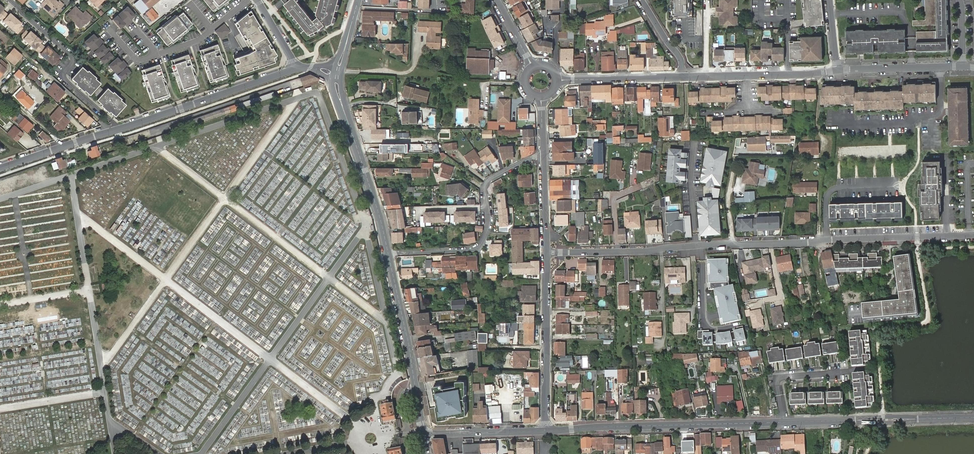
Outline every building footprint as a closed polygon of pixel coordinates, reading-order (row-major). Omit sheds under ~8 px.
[(57,11),(64,3),(61,0),(59,0),(58,1),(57,0),(43,0),(43,1),(43,4),(49,11),(52,8),(53,7),(57,11)] [(135,5),(141,13),(147,8),(148,10),(153,6),(160,0),(140,0),(135,5)] [(212,11),(216,7),(218,9),(229,0),(203,0),(212,11)] [(317,16),(319,18),(314,22),(295,0),(292,0),(285,6),(309,36),(320,31),(325,27),(326,28),(332,25),(339,0),(321,0),(317,16)] [(462,14),(474,14),(474,0),(470,0),(469,5),(467,4),(462,4),(462,14)] [(546,9),(559,9),(559,0),(546,0),(546,9)] [(693,0),(672,0),(672,16),(693,16),(693,0)] [(719,7),(716,7),(716,16),(719,15),(720,24),(737,23),(737,17),(736,16),(733,16),(732,6),(735,6),(736,5),(736,0),(719,0),(719,7)] [(822,26),(821,0),(802,0),(803,27),(822,26)] [(847,53),(947,50),(946,0),(928,0),(929,8),(926,8),(926,13),(929,13),(929,22),(913,22),(913,26),(938,26),(938,31),(916,32),(917,38),(905,38),(905,31),(847,32),(847,53)] [(513,7),(519,18),(530,12),(524,1),(513,7)] [(2,9),(4,8),(0,4),(0,18),(17,33),(22,27),(20,25),(21,23),(9,12),(8,14),(2,9)] [(76,17),(83,24),(89,17),(90,18),(93,15),(86,8),(84,11),(76,4),(68,12),(75,19),(76,17)] [(128,6),(113,19),(121,28),(126,24),(127,25),(133,20),(131,19),(136,15),(128,6)] [(152,20),(157,17),(152,10),(147,14),(152,20)] [(251,10),(234,23),(245,41),(248,40),(254,51),(249,53),(234,59),(237,64),(235,65),(238,76),(276,63),(275,58),(279,56),(251,10)] [(161,29),(157,32),(167,44),(171,41),(172,43),(188,30),(186,28),(192,23),(183,12),(177,17),(175,14),(160,27),(161,29)] [(364,12),(363,36),(376,37),(376,26),(374,26),(374,20),(394,21),(394,13),(364,12)] [(520,18),(525,28),(534,23),(529,13),(520,18)] [(81,26),(83,24),(76,17),(75,19),(74,20),(81,26)] [(497,27),(492,17),(483,22),(495,48),(504,44),(503,40),(500,34),(498,35),(495,28),(497,27)] [(504,40),(495,20),(493,21),(497,27),(495,28),(498,35),(500,34),(503,40),(504,40)] [(595,25),(587,25),(587,34),(595,34),(595,35),(601,34),(601,33),(606,33),(606,26),(613,26),(613,20),(612,20),(606,20),(606,22),(595,22),(595,25)] [(427,49),(436,49),(436,43),(438,43),(438,39),(438,38),(438,37),(435,37),(435,32),(440,32),(440,23),(418,22),(418,31),(423,32),(423,30),(427,30),(427,32),(429,32),(428,34),(430,34),(430,36),(427,36),(427,49)] [(586,23),(574,27),(574,34),(586,34),(586,23)] [(221,38),(230,31),(224,24),(215,31),(221,38)] [(543,36),(543,31),(540,33),(535,25),(523,31),(529,42),(543,36)] [(635,25),(617,31),(617,34),(625,33),(625,35),(636,35),(635,25)] [(61,54),(49,43),(47,45),(42,40),(43,39),(31,28),(30,30),(27,27),(20,36),(54,66),(62,58),(59,56),(61,54)] [(94,33),(85,41),(105,63),(114,55),(110,50),(111,49),(109,46),(107,47),(103,43),(105,42),(100,36),(98,37),(94,33)] [(819,61),(819,48),(818,48),(817,38),(795,39),(795,43),(789,43),(790,62),(819,61)] [(539,40),(532,43),(536,51),(537,51),(543,51),(553,53),(553,43),(546,41),(546,42),(542,42),(540,39),(539,40)] [(768,42),(761,42),(761,51),(761,61),(768,61),(768,55),(772,55),(772,49),(772,44),(768,44),(768,42)] [(646,43),(646,52),(647,58),(652,58),(652,45),(656,45),(656,43),(646,43)] [(217,44),(202,49),(203,53),(201,54),(200,54),(208,79),(214,77),(215,80),(227,76),(217,44)] [(403,44),(387,44),(387,50),(392,50),(392,52),(397,52),(397,54),(403,54),(403,44)] [(474,50),(474,48),(468,48),(467,74),(490,74),(490,70),(494,70),(494,60),(490,59),(490,51),(476,50),(474,50)] [(14,49),(6,58),(14,65),(22,56),(14,49)] [(745,49),(735,49),(735,50),(735,61),(745,61),(745,49)] [(783,49),(772,49),(772,55),(772,60),(783,60),(783,49)] [(715,61),(725,61),(725,50),(715,50),(715,61)] [(735,50),(725,50),(725,61),(735,61),(735,50)] [(562,56),(562,65),(573,65),(573,56),(573,51),(567,51),(567,56),(562,56)] [(761,61),(761,51),(752,51),(752,61),(761,61)] [(615,64),(613,52),(603,53),(603,56),(603,57),(603,70),(616,70),(615,64)] [(618,52),(618,69),(628,69),(628,57),(623,57),(623,56),(623,52),(618,52)] [(171,64),(179,89),(185,87),(186,90),(198,85),(188,53),(173,58),(174,63),(172,64),(171,64)] [(631,61),(631,70),(644,69),(644,61),(644,58),(635,58),(635,55),(630,55),(631,61)] [(118,56),(109,64),(122,79),(131,71),(127,66),(128,65),(123,59),(122,60),(118,56)] [(650,59),(650,69),(668,69),(668,62),(664,62),(664,59),(664,57),(658,58),(658,59),(650,59)] [(584,69),(584,60),(576,60),(576,69),(584,69)] [(3,76),(8,71),(6,69),(8,67),(1,61),(0,63),(0,75),(3,76)] [(159,63),(144,68),(145,73),(143,73),(142,74),(150,99),(156,97),(157,99),(169,95),(159,63)] [(89,94),(100,82),(94,77),(95,76),(88,70),(87,71),(81,66),(71,78),(76,82),(75,83),(83,90),(84,89),(89,94)] [(21,80),(25,75),(19,69),(15,74),(21,80)] [(38,76),(32,71),(28,75),(39,86),(41,83),(36,78),(38,76)] [(299,79),(302,85),(318,79),(310,75),(299,79)] [(318,83),(325,86),(323,81),(318,79),(302,85),(303,88),(318,83)] [(360,81),(360,89),(367,89),(367,91),(382,91),(382,80),(368,80),(367,81),(360,81)] [(931,83),(922,84),(922,86),(915,87),(915,84),(906,84),(906,86),(905,86),(902,86),(902,90),(902,93),(903,103),(904,103),(908,103),(908,101),(913,101),(913,103),(916,103),(924,103),(924,101),(929,101),(929,103),(935,102),(935,85),(931,85),(931,83)] [(64,92),(54,84),(47,92),(57,101),(64,92)] [(850,85),(848,86),(842,86),(842,89),(835,89),(835,86),(826,86),(826,89),(822,89),(822,105),(828,105),(828,103),(834,103),(834,105),(844,104),(844,102),(850,102),(850,104),(854,104),(854,93),(854,88),(850,88),(850,85)] [(430,92),(406,86),(403,96),(427,102),(430,92)] [(591,86),(581,86),(581,95),(592,95),(591,86)] [(612,86),(592,86),(593,103),(605,102),(605,100),(611,99),(611,96),(612,96),(612,86)] [(794,99),(805,99),(805,89),(805,86),(797,87),(798,91),(794,91),(794,99)] [(125,103),(120,99),(121,98),(113,91),(112,92),(107,87),(96,99),(102,103),(101,104),(109,111),(109,110),(115,115),(125,103)] [(763,100),(783,99),(782,87),(774,87),(774,91),(767,91),(767,87),(759,88),(759,96),(763,96),(763,100)] [(783,99),(794,99),(794,91),(790,91),(789,87),(782,87),(783,99)] [(637,100),(636,88),(626,88),(626,101),(637,100)] [(638,88),(638,108),(643,108),(643,98),(650,98),(650,88),(638,88)] [(713,89),(713,101),(732,101),(732,97),(736,97),(736,88),(728,88),(728,92),(721,92),(721,89),(713,89)] [(966,88),(949,88),(949,95),(948,95),(948,103),(949,103),(949,110),(948,110),(948,125),(949,125),(950,132),(948,132),(949,140),(950,140),(950,147),(967,147),(967,139),(968,139),(968,132),(967,132),(967,125),(968,125),(967,110),(966,110),(966,103),(967,103),(967,95),(966,95),(966,88)] [(624,104),(623,89),(612,89),(613,104),(624,104)] [(662,103),(663,106),(680,105),(680,99),(675,99),(675,89),(664,89),(664,103),(662,103)] [(701,93),(701,102),(713,101),(713,89),(705,89),(705,93),(701,93)] [(805,89),(805,99),(817,99),(817,89),(805,89)] [(881,110),(892,110),(892,108),(897,107),(897,110),(903,109),(903,103),(902,93),(898,93),(898,90),(890,90),(890,93),(883,93),(883,90),(874,91),(874,94),(866,94),(866,91),(858,91),(858,93),(854,93),(854,104),(854,110),(859,110),(859,108),(865,108),(865,110),(876,110),(876,108),(881,108),(881,110)] [(33,102),(21,91),(15,97),(28,108),(33,102)] [(574,108),(580,108),(579,101),(577,101),(576,96),(579,96),(579,91),(569,92),(569,96),(567,96),(565,98),(565,101),(567,102),(568,102),(569,107),(574,107),(574,108)] [(689,93),(689,102),(701,102),(701,93),(689,93)] [(470,108),(469,123),(478,124),(479,117),(484,117),(484,110),(479,110),(479,100),(469,99),(469,108),(470,108)] [(496,105),(496,109),(499,109),(499,121),(510,122),(511,100),(500,100),(499,105),(496,105)] [(364,123),(364,129),(372,129),(377,129),(377,105),(364,105),(364,111),(358,111),(362,123),(364,123)] [(63,115),(66,111),(60,106),(50,118),(56,123),(53,127),(60,132),(69,122),(65,117),(62,119),(61,118),(63,115)] [(92,118),(78,106),(74,109),(80,115),(77,118),(85,126),(92,118)] [(528,108),(519,108),(520,119),(529,119),(529,122),(536,121),(535,113),(529,113),(528,108)] [(556,109),(556,125),(568,125),(568,109),(556,109)] [(418,112),(403,112),(404,124),(418,123),(418,112)] [(31,124),(19,113),(13,120),(25,131),(31,124)] [(737,131),(748,130),(748,117),(740,117),(740,121),(737,121),(737,131)] [(748,130),(759,130),(759,121),(756,120),(755,117),(748,117),(748,130)] [(759,130),(771,130),(771,120),(771,117),(763,117),(764,120),(759,121),(759,130)] [(725,131),(737,131),(737,121),(733,121),(733,118),(725,118),(725,121),(725,131)] [(671,119),(660,119),(660,136),(675,136),(675,130),(671,130),(671,119)] [(771,120),(771,130),(783,130),(783,120),(771,120)] [(510,122),(499,121),(488,121),(488,129),(499,129),(499,124),(506,124),(506,129),(516,129),(516,122),(510,122)] [(713,131),(725,131),(725,121),(713,121),(713,131)] [(560,127),(561,137),(576,135),(575,125),(571,126),(560,127)] [(613,140),(613,144),(626,143),(626,139),(620,140),(620,131),(624,131),(624,126),(613,126),(613,138),(613,140)] [(637,126),(626,127),(626,131),(632,131),(632,135),(637,135),(637,126)] [(8,133),(16,141),(22,134),(14,127),(8,133)] [(377,129),(372,129),(372,138),(386,138),(386,129),(381,129),(377,129)] [(498,130),(482,130),(482,138),(487,138),(498,138),(498,137),(502,137),(503,136),(523,135),(524,146),(534,146),(533,137),(535,137),(535,129),(530,129),(522,129),(516,129),(506,129),(503,129),(503,130),(498,131),(498,130)] [(47,141),(50,138),(42,130),(38,134),(47,141)] [(689,132),(682,132),(682,141),(690,140),(689,132)] [(749,138),(749,143),(748,143),(748,151),(766,151),(766,139),(771,139),(771,142),(791,141),(791,138),(796,138),(796,136),(749,138)] [(409,143),(381,144),(381,153),(393,153),(409,153),(409,143)] [(554,143),(554,153),(568,153),(568,148),(572,148),(572,143),(554,143)] [(594,152),(603,152),(603,143),(594,143),(594,152)] [(808,153),(818,153),(818,143),(799,144),(800,154),(808,153)] [(416,144),(416,152),(431,153),(431,144),(416,144)] [(99,155),(96,145),(91,147),(92,150),(87,152),(89,158),(99,155)] [(521,159),(533,153),(535,150),(535,146),(534,146),(524,146),(521,147),(521,159)] [(478,154),(484,163),(489,159),(492,164),(497,160),(488,147),(478,154)] [(514,147),(498,147),(502,162),(507,161),(507,159),(511,159),(511,158),(514,158),(514,147)] [(702,176),(701,181),(707,182),(707,185),(714,187),(715,183),(721,184),(721,180),(723,169),(726,157),(725,157),(726,152),(708,148),(707,154),(706,154),(704,166),(705,166),(703,177),(702,176)] [(479,166),(484,163),(478,154),(475,149),(464,157),(471,166),(476,162),(479,166)] [(682,150),(670,149),(667,182),(679,182),(679,179),(686,180),(687,173),(680,172),(680,167),(687,167),(688,160),(681,159),(681,157),(688,157),(688,153),(681,153),(682,150)] [(594,165),(598,165),(603,165),(603,152),(594,152),(594,165)] [(649,171),(651,154),(640,153),(640,160),(639,166),(637,166),(637,170),(649,171)] [(68,165),(69,167),(73,166),(71,160),(67,161),(66,159),(61,161),(60,158),(55,159),(58,168),(68,165)] [(612,170),(611,177),(620,178),(620,179),(624,180),(624,172),(621,171),(622,161),(612,160),(611,169),(612,170)] [(759,164),(759,163),(758,163),(759,161),(755,160),(755,162),(750,161),(748,169),(747,175),(747,176),(757,178),(758,169),(764,170),(765,165),(759,164)] [(939,162),(921,162),(922,184),(918,184),(918,196),(920,196),(921,220),(938,219),(938,211),(940,211),(940,196),(942,196),(941,168),(939,168),(939,162)] [(571,165),(553,165),(554,175),(569,175),(570,169),(571,169),(571,165)] [(441,178),(439,181),(450,180),(453,171),(441,167),(438,175),(441,176),(441,178)] [(392,177),(393,168),(377,168),(377,176),(392,177)] [(418,177),(428,177),(430,177),(430,168),(422,168),(412,168),(412,169),(399,169),(399,173),(407,173),(412,174),(412,178),(418,177)] [(757,185),(758,177),(763,178),(764,170),(758,169),(757,178),(747,176),(747,175),(743,174),(742,183),(757,185)] [(532,186),(532,175),(519,175),(519,186),(532,186)] [(503,183),(501,179),(491,184),(488,189),(489,194),(491,194),(494,194),(492,188),(503,183)] [(550,181),(550,201),(556,200),(557,200),(567,200),(572,200),(572,180),(550,181)] [(794,192),(817,192),(816,182),(794,182),(794,192)] [(461,184),(446,186),(447,195),(459,194),(463,197),(469,190),(461,184)] [(382,188),(388,210),(402,209),(399,193),(393,193),(392,191),(392,188),(382,188)] [(735,202),(754,201),(754,191),(744,192),(744,197),(735,198),(735,202)] [(506,193),(497,194),(498,196),(499,196),(499,198),(498,198),(499,208),(508,208),(506,193)] [(536,203),(535,193),(525,194),(526,204),(536,203)] [(704,201),(698,201),(699,206),(700,206),(701,217),(700,217),(701,229),(702,229),(702,234),(720,233),(719,227),(720,227),(719,215),(718,215),(717,204),(718,204),(718,200),(712,200),(712,197),(704,197),(704,201)] [(575,211),(575,200),(572,200),(567,200),(557,200),(557,205),(558,204),(558,211),(575,211)] [(901,202),(829,204),(829,222),(837,221),(837,219),(840,219),(840,221),(855,221),(855,219),(858,219),(858,221),(873,221),(873,218),(876,218),(876,221),(891,220),(891,218),(894,218),(894,220),(902,220),(901,202)] [(508,208),(499,208),(500,226),(509,226),(508,208)] [(388,210),(392,228),(406,228),(404,214),(402,209),(388,210)] [(445,212),(425,212),(425,222),(446,222),(445,212)] [(456,212),(456,221),(476,221),(476,212),(456,212)] [(576,220),(576,226),(584,226),(584,212),(576,213),(576,220)] [(685,229),(685,218),(680,218),(679,212),(668,212),(669,217),(667,217),(667,221),(669,221),(669,225),(667,225),(668,232),(671,232),(674,229),(676,228),(680,227),(683,229),(685,229)] [(796,223),(809,223),(810,213),(796,213),(796,223)] [(780,226),(779,215),(756,217),(756,218),(757,228),(764,228),(764,229),(773,229),(773,227),(780,226)] [(556,225),(568,224),(568,216),(556,216),(556,225)] [(639,216),(625,217),(626,228),(640,227),(639,216)] [(756,218),(736,220),(737,230),(743,230),(743,229),(746,229),(746,231),(757,230),(757,228),(756,218)] [(661,220),(645,221),(646,234),(662,233),(661,220)] [(612,234),(612,225),(604,226),(604,234),(612,234)] [(569,241),(576,241),(576,227),(570,227),(570,229),(566,234),(569,241)] [(512,229),(512,240),(523,240),(531,240),(531,228),(512,229)] [(626,242),(625,229),(618,229),(619,242),(626,242)] [(403,243),(403,232),(393,233),(393,243),(403,243)] [(476,242),(474,232),(464,233),(466,243),(476,242)] [(588,242),(588,232),(579,232),(579,242),(588,242)] [(523,240),(512,240),(513,261),(524,261),(524,260),(523,242),(523,240)] [(503,244),(490,244),(491,256),(503,256),(503,244)] [(824,267),(834,265),(831,253),(831,251),(821,253),(824,267)] [(838,253),(831,253),(835,268),(881,267),(881,257),(876,257),(876,253),(867,253),(867,257),(857,257),(857,253),(848,253),(848,258),(838,258),(838,253)] [(467,269),(467,256),(458,257),(459,267),(455,267),(455,269),(457,269),(457,270),(467,269)] [(477,256),(467,256),(467,269),(478,269),(477,256)] [(771,266),(769,256),(763,258),(763,259),(764,267),(771,266)] [(776,259),(779,273),(793,269),(790,256),(776,259)] [(899,301),(860,303),(862,317),(914,313),(907,256),(893,257),(899,301)] [(452,267),(452,257),(445,257),(445,262),(443,262),(443,263),(431,263),(431,261),(425,261),(425,268),(426,268),(436,268),(444,268),(452,267)] [(741,320),(733,285),(729,286),(729,282),(727,282),(727,277),(728,277),(728,265),(726,265),(726,259),(708,260),(708,264),(710,264),(710,275),(708,275),(709,290),(714,289),(721,324),(741,320)] [(753,262),(752,260),(742,262),(747,285),(758,283),(755,271),(765,270),(764,267),(763,259),(755,260),(756,262),(753,262)] [(524,261),(513,261),(513,263),(513,273),(532,272),(532,274),(540,274),(539,261),(524,261)] [(615,272),(615,261),(603,261),(602,272),(615,272)] [(596,262),(587,262),(587,269),(587,274),(596,274),(596,262)] [(455,269),(455,267),(452,267),(444,268),(436,268),(436,272),(443,272),(443,273),(453,273),(453,279),(458,279),(458,278),(457,272),(456,272),(456,271),(455,269)] [(418,270),(418,268),(402,268),(404,278),(413,276),(413,271),(418,270)] [(669,269),(664,269),(665,283),(665,284),(685,283),(685,268),(679,268),(679,271),(670,272),(669,269)] [(574,283),(574,279),(568,279),(568,276),(565,276),(565,271),(556,272),(556,282),(558,282),(558,283),(566,283),(574,283)] [(470,295),(467,282),(461,284),(464,297),(470,295)] [(557,286),(557,297),(566,297),(566,283),(558,283),(558,286),(557,286)] [(536,301),(536,286),(527,286),(527,291),(524,291),(524,301),(536,301)] [(619,286),(619,306),(629,306),(628,288),(623,288),(623,286),(619,286)] [(408,302),(409,302),(419,301),(417,288),(406,289),(408,302)] [(769,297),(776,296),(774,288),(767,290),(769,297)] [(656,303),(655,300),(655,292),(645,293),(646,311),(656,310),(656,306),(656,303)] [(566,297),(557,297),(557,309),(570,309),(570,302),(580,302),(580,301),(585,301),(585,297),(575,297),(570,297),(566,297)] [(409,302),(412,314),(413,314),(421,313),(419,301),(409,302)] [(525,323),(535,323),(535,304),(525,304),(525,316),(518,316),(518,323),(520,323),(524,323),(525,323)] [(780,307),(771,309),(774,325),(784,323),(780,307)] [(760,310),(750,312),(753,328),(763,326),(760,310)] [(461,317),(469,315),(468,311),(454,312),(454,318),(456,318),(456,319),(461,319),(461,317)] [(421,313),(413,314),(416,326),(426,325),(428,325),(425,313),(421,313)] [(689,314),(677,314),(677,330),(678,333),(686,333),(686,323),(690,323),(689,314)] [(557,316),(557,325),(568,325),(568,316),(557,316)] [(649,322),(650,337),(645,337),(646,343),(654,343),(654,337),(661,336),(661,322),(649,322)] [(518,323),(500,323),(500,333),(509,333),(509,337),(514,337),(514,330),(518,330),(518,323)] [(534,344),(535,323),(525,323),(525,344),(534,344)] [(426,325),(416,326),(415,326),(417,335),(427,334),(427,329),(432,329),(432,331),(438,330),(437,324),(430,325),(428,325),(426,325)] [(568,325),(557,325),(557,335),(569,335),(569,325),(568,325)] [(746,341),(743,326),(737,328),(737,330),(734,331),(734,332),(730,333),(730,332),(723,333),(716,333),(716,334),(712,334),(712,333),(709,333),(709,330),(707,330),(709,345),(713,345),(713,342),(716,342),(716,345),(725,344),(732,343),(732,340),(735,340),(736,343),(746,341)] [(456,342),(479,338),(479,330),(455,333),(456,342)] [(709,345),(707,330),(697,331),(698,339),(703,339),(703,345),(709,345)] [(871,360),(869,336),(868,336),(868,331),(850,332),(853,367),(870,365),(870,360),(871,360)] [(479,338),(478,343),(483,343),(483,351),(486,351),(487,336),(479,336),(479,338)] [(821,355),(819,343),(816,344),(815,342),(807,343),(807,345),(804,346),(805,358),(821,355)] [(555,343),(555,355),(560,355),(561,353),(565,353),(565,343),(555,343)] [(839,353),(838,343),(822,345),(824,355),(839,353)] [(433,354),(431,345),(418,347),(420,356),(433,354)] [(785,361),(783,349),(779,349),(779,347),(770,348),(771,351),(767,351),(769,363),(785,361)] [(803,358),(801,348),(786,350),(787,360),(803,358)] [(467,350),(468,369),(479,367),(479,351),(478,349),(467,350)] [(529,360),(530,351),(515,351),(514,356),(513,356),(512,357),(511,359),(511,365),(513,366),(515,367),(527,367),(527,360),(529,360)] [(749,353),(749,352),(748,352),(739,353),(741,365),(756,362),(755,360),(762,358),(760,352),(758,352),(757,351),(749,353)] [(683,361),(682,354),(667,354),(667,359),(668,363),(669,366),(672,365),(671,361),(683,361)] [(682,354),(684,363),(695,360),(694,357),(692,357),(691,354),(682,354)] [(441,373),(437,355),(418,358),(418,361),(421,376),(425,376),(435,374),(441,373)] [(572,357),(561,357),(561,361),(557,361),(557,367),(569,367),(569,361),(572,361),(572,357)] [(721,368),(721,360),(712,361),(712,372),(725,372),(725,368),(724,368),(721,368)] [(605,374),(605,370),(592,371),(593,381),(597,381),(597,374),(605,374)] [(628,384),(628,370),(617,370),(618,384),(628,384)] [(539,387),(539,372),(524,373),(524,377),(529,376),(529,387),(532,387),(538,387),(539,387)] [(875,402),(873,377),(872,377),(871,373),(854,374),(856,408),(874,407),(874,402),(875,402)] [(568,384),(580,383),(580,379),(580,375),(575,376),(575,379),(572,379),(572,376),(568,376),(568,384)] [(400,384),(404,382),(402,378),(399,380),(397,381),(395,383),(392,386),(391,388),(390,391),(394,393),(396,389),(398,386),(400,384)] [(442,384),(433,386),(435,400),(436,399),(437,405),(436,406),(438,420),(447,418),(447,416),(457,414),(457,416),(467,415),(466,401),(465,401),(464,395),(466,395),(465,381),(456,381),(456,386),(442,388),(442,384)] [(733,402),(732,387),(717,387),(718,405),(723,405),(723,402),(733,402)] [(690,404),(687,389),(676,392),(676,393),(672,394),(674,403),(673,404),(674,407),(690,404)] [(705,392),(693,395),(696,408),(708,405),(705,392)] [(843,403),(842,392),(826,393),(827,404),(843,403)] [(806,404),(806,393),(790,394),(790,405),(806,404)] [(824,404),(824,393),(808,393),(809,404),(824,404)] [(593,394),(582,395),(582,409),(590,409),(590,408),(593,408),(593,401),(593,394)] [(606,405),(606,414),(615,414),(615,404),(611,404),(611,398),(606,398),(606,405)] [(633,413),(633,399),(627,399),(627,405),(622,405),(622,413),(633,413)] [(753,415),(759,415),(759,409),(759,404),(756,404),(754,399),(749,401),(751,412),(752,412),(753,415)] [(395,416),(393,403),(390,404),(389,401),(384,402),(384,405),(380,406),(382,418),(395,416)] [(489,422),(487,407),(484,407),(484,401),(478,401),(478,408),(473,408),(474,422),(489,422)] [(645,413),(645,402),(635,402),(635,413),(645,413)] [(597,414),(606,414),(606,405),(597,406),(597,414)] [(568,412),(567,412),(567,414),(567,422),(577,421),(577,406),(571,406),(571,412),(568,412)] [(539,418),(539,407),(530,407),(530,409),(524,409),(524,423),(535,423),(539,418)] [(556,410),(556,422),(567,422),(567,414),(563,414),(563,410),(556,410)] [(500,412),(489,412),(489,418),(491,418),(492,423),(501,423),(500,412)] [(700,433),(700,435),(695,435),(695,453),(702,453),(701,446),(711,446),(711,433),(700,433)] [(781,436),(782,449),(791,448),(792,448),(795,447),(795,451),(801,451),(801,453),(806,453),(805,437),(800,437),(800,435),(794,436),(794,437),(792,437),(792,436),(781,436)] [(603,438),(581,438),(581,449),(582,449),(582,453),(590,453),(590,449),(592,449),(593,448),(603,448),(603,439),(603,438)] [(664,453),(673,453),(672,449),(670,449),(670,438),(664,438),(665,449),(664,449),(664,453)] [(738,438),(731,438),(731,439),(731,452),(732,453),(739,453),(738,438)] [(603,448),(603,453),(605,453),(609,453),(609,451),(614,451),(614,439),(603,439),(603,448)] [(723,452),(731,452),(731,439),(723,440),(723,446),(723,452)] [(435,453),(446,453),(444,440),(433,441),(435,453)] [(482,445),(473,445),(473,440),(463,441),(464,453),(482,453),(482,445)] [(615,441),(616,453),(623,453),(623,450),(632,450),(632,440),(615,441)] [(782,440),(756,441),(756,443),(757,452),(769,451),(771,453),(782,453),(782,449),(782,440)] [(682,442),(682,453),(693,452),(692,441),(682,442)] [(652,453),(657,453),(657,451),(663,451),(663,443),(651,444),(652,453)] [(534,453),(534,444),(522,444),(522,453),(527,453),(534,453)] [(650,444),(636,445),(636,450),(640,450),(640,453),(647,453),(651,453),(650,444)] [(481,445),(482,453),(497,453),(496,445),(481,445)]
